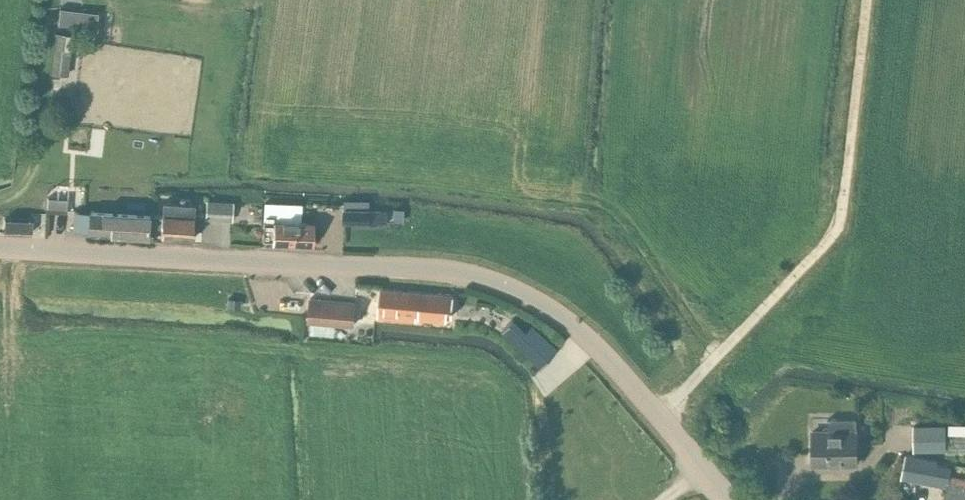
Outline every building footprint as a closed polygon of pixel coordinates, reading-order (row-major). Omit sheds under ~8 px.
[(59,8),(57,24),(95,28),(97,12),(59,8)] [(65,48),(67,35),(57,34),(56,48),(55,48),(52,72),(68,74),(71,49),(65,48)] [(344,199),(344,211),(369,211),(369,200),(344,199)] [(231,222),(232,202),(207,201),(206,220),(231,222)] [(192,239),(194,203),(163,202),(162,215),(155,215),(154,227),(162,227),(161,237),(192,239)] [(313,246),(314,223),(300,223),(301,205),(264,204),(263,240),(271,241),(271,244),(313,246)] [(404,223),(404,210),(393,209),(392,222),(404,223)] [(88,232),(88,233),(149,237),(150,215),(89,211),(89,214),(88,232)] [(370,224),(388,224),(388,211),(369,211),(344,211),(344,223),(370,224)] [(32,232),(32,219),(4,218),(3,231),(32,232)] [(451,317),(453,295),(381,288),(378,315),(415,319),(415,313),(451,317)] [(227,298),(226,306),(239,307),(240,299),(227,298)] [(353,325),(355,302),(310,298),(308,321),(353,325)] [(513,317),(502,330),(541,366),(558,348),(531,323),(526,329),(513,317)] [(813,465),(856,465),(856,430),(857,418),(828,418),(828,430),(812,431),(813,465)] [(948,433),(964,434),(964,424),(948,423),(948,433)] [(913,452),(946,451),(945,425),(913,425),(913,452)] [(949,475),(950,467),(937,464),(937,461),(906,454),(901,477),(948,488),(947,495),(946,499),(964,499),(964,478),(949,475)]
